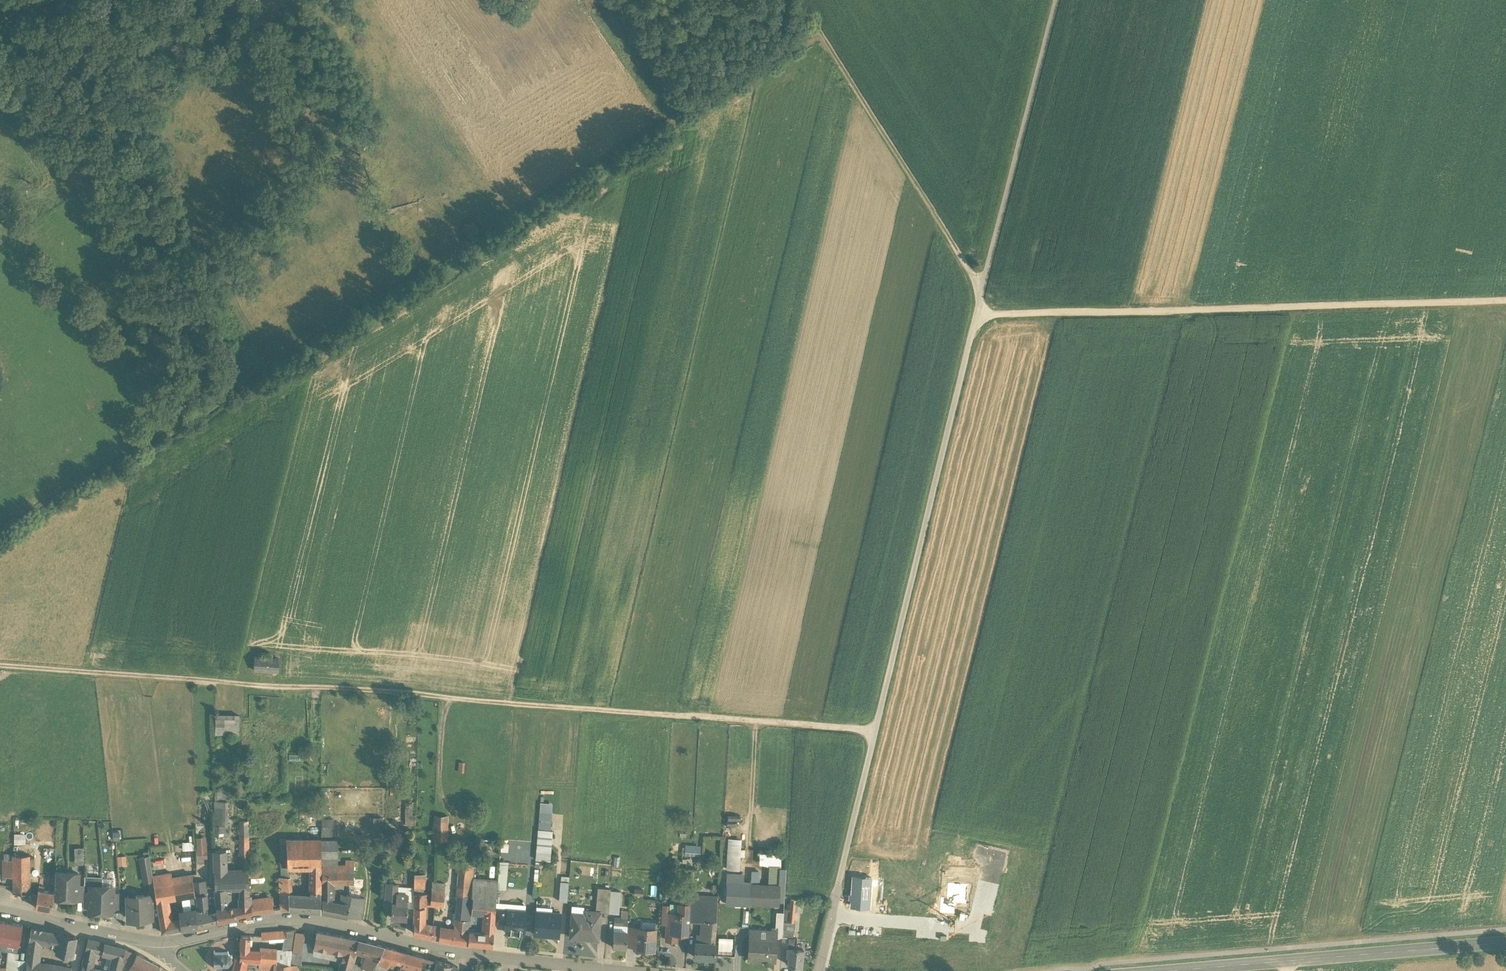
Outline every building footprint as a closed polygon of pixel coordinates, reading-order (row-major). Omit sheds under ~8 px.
[(253,658),(252,672),(279,673),(279,659),(253,658)] [(216,736),(241,737),(241,715),(215,716),(216,736)] [(551,800),(540,799),(539,809),(550,810),(551,800)] [(483,806),(476,804),(473,814),(480,815),(483,806)] [(225,805),(214,805),(214,823),(224,823),(226,823),(227,807),(225,807),(225,805)] [(448,808),(435,807),(434,837),(447,837),(448,808)] [(539,809),(538,821),(538,826),(549,827),(551,810),(550,810),(539,809)] [(382,832),(382,814),(370,813),(369,832),(382,832)] [(333,817),(321,816),(321,836),(333,836),(333,817)] [(224,823),(214,823),(214,832),(223,832),(224,823)] [(248,826),(240,826),(240,861),(242,861),(242,867),(248,867),(248,866),(248,826)] [(549,827),(538,826),(536,847),(550,848),(552,827),(549,827)] [(205,836),(198,837),(198,853),(206,852),(205,836)] [(305,842),(305,836),(286,837),(286,838),(287,861),(287,863),(288,863),(310,863),(310,860),(313,859),(313,863),(321,863),(321,861),(320,836),(309,836),(309,842),(305,842)] [(337,862),(336,836),(333,836),(321,836),(320,836),(321,861),(322,861),(330,861),(330,862),(337,862)] [(287,861),(286,838),(277,838),(277,861),(278,861),(287,861)] [(176,850),(194,849),(194,840),(182,841),(183,843),(175,844),(176,850)] [(700,852),(700,841),(685,840),(685,851),(700,852)] [(85,860),(84,844),(75,844),(76,860),(85,860)] [(467,844),(466,857),(457,857),(456,864),(459,864),(457,892),(471,893),(472,876),(473,866),(474,854),(475,846),(467,844)] [(744,847),(728,846),(727,865),(735,866),(735,860),(738,860),(739,853),(744,853),(744,847)] [(227,868),(225,847),(213,848),(215,886),(215,887),(226,886),(226,885),(243,885),(242,867),(227,868)] [(779,850),(759,850),(759,857),(761,859),(769,860),(769,863),(779,863),(779,850)] [(117,852),(118,862),(126,861),(126,852),(117,852)] [(13,853),(5,853),(5,858),(3,858),(3,875),(13,875),(13,853)] [(29,853),(13,853),(13,875),(13,891),(30,891),(30,881),(29,867),(29,853)] [(149,853),(140,855),(144,878),(153,877),(152,874),(149,853)] [(499,857),(497,878),(497,885),(505,886),(508,858),(499,857)] [(287,861),(278,861),(278,874),(279,874),(283,874),(284,874),(288,874),(288,863),(287,863),(287,861)] [(353,861),(345,861),(345,862),(338,862),(338,874),(338,880),(344,880),(348,880),(351,880),(353,880),(353,861)] [(337,862),(330,862),(329,868),(322,868),(322,874),(330,874),(338,874),(338,862),(337,862)] [(313,863),(310,863),(311,883),(320,883),(321,863),(313,863)] [(779,863),(769,863),(768,882),(778,883),(784,883),(786,865),(779,865),(779,863)] [(261,865),(248,866),(248,867),(248,874),(262,873),(261,865)] [(758,868),(751,867),(750,879),(751,879),(750,881),(758,882),(758,869),(758,868)] [(67,870),(55,869),(54,876),(54,890),(53,896),(65,896),(67,870)] [(78,870),(67,870),(65,896),(77,897),(78,883),(78,870)] [(425,871),(414,870),(413,890),(414,890),(424,890),(425,871)] [(170,871),(152,874),(153,877),(154,884),(172,881),(171,875),(170,871)] [(192,871),(171,875),(172,881),(174,890),(174,893),(175,896),(190,893),(195,892),(194,886),(192,871)] [(852,903),(871,904),(872,894),(873,876),(873,873),(854,872),(852,903)] [(284,881),(284,874),(283,874),(279,874),(280,890),(289,889),(289,881),(284,881)] [(330,874),(322,874),(322,883),(332,883),(332,880),(329,880),(330,874)] [(480,877),(472,876),(471,893),(472,893),(479,894),(480,877)] [(497,878),(480,877),(479,894),(477,911),(483,911),(485,895),(496,896),(497,885),(497,878)] [(560,878),(559,897),(567,898),(568,878),(560,878)] [(743,879),(726,878),(725,899),(750,900),(750,881),(751,879),(750,879),(743,879)] [(445,880),(431,879),(430,889),(426,889),(426,890),(426,903),(443,905),(445,880)] [(947,894),(947,901),(956,902),(966,902),(968,881),(948,879),(947,894)] [(397,881),(385,880),(385,889),(391,890),(397,890),(397,881)] [(172,881),(154,884),(156,899),(167,897),(172,896),(175,896),(174,893),(174,890),(172,881)] [(758,882),(750,881),(750,896),(777,897),(778,883),(768,882),(758,882)] [(102,883),(90,883),(89,903),(89,909),(100,909),(102,883)] [(113,884),(102,883),(100,909),(112,910),(112,904),(113,890),(113,884)] [(311,894),(298,893),(289,893),(289,906),(320,908),(320,883),(311,883),(311,894)] [(332,883),(322,883),(321,908),(339,912),(341,901),(332,899),(332,883)] [(610,885),(597,884),(596,908),(600,908),(608,909),(610,886),(610,885)] [(205,885),(194,886),(195,892),(195,893),(196,893),(205,892),(205,891),(205,885)] [(226,886),(215,887),(216,908),(217,919),(235,915),(235,907),(234,904),(227,905),(226,886)] [(620,887),(610,886),(608,909),(618,910),(620,887)] [(38,887),(35,905),(51,908),(53,896),(54,890),(42,888),(38,887)] [(289,889),(280,890),(281,907),(289,906),(289,893),(289,889)] [(120,891),(113,890),(112,904),(121,905),(120,891)] [(407,900),(396,900),(396,895),(397,890),(391,890),(391,902),(392,902),(391,915),(406,916),(406,909),(407,909),(407,907),(406,907),(407,900)] [(424,890),(414,890),(414,903),(425,903),(426,903),(426,890),(424,890)] [(136,896),(127,896),(127,915),(138,915),(138,917),(146,917),(146,912),(151,912),(151,900),(150,900),(149,892),(135,893),(136,896)] [(191,907),(179,909),(180,917),(170,918),(170,920),(171,928),(198,924),(196,906),(197,906),(197,901),(196,893),(195,893),(195,892),(190,893),(191,907)] [(205,892),(196,893),(197,901),(206,899),(206,895),(205,892)] [(348,892),(347,892),(346,902),(349,902),(346,913),(353,915),(358,894),(354,894),(348,892)] [(471,893),(457,892),(455,915),(470,916),(470,910),(471,910),(472,893),(471,893)] [(716,894),(690,892),(689,901),(689,917),(702,918),(707,918),(707,917),(715,918),(716,894)] [(271,894),(251,897),(252,911),(273,908),(271,894)] [(947,894),(941,894),(940,909),(955,910),(956,902),(947,901),(947,894)] [(496,896),(485,895),(483,911),(484,911),(484,915),(494,916),(494,915),(495,905),(496,896)] [(244,896),(241,896),(240,896),(240,906),(241,913),(252,911),(251,897),(251,896),(244,896)] [(167,897),(156,899),(160,922),(170,920),(170,918),(167,897)] [(207,910),(206,899),(197,901),(197,906),(196,906),(198,924),(217,919),(216,908),(207,910)] [(679,900),(679,910),(668,909),(667,909),(667,920),(666,937),(675,937),(676,930),(688,930),(689,917),(689,901),(679,900)] [(346,902),(341,901),(339,912),(346,913),(349,902),(346,902)] [(425,903),(414,903),(413,930),(430,934),(433,923),(433,921),(424,919),(425,903)] [(507,906),(495,905),(494,915),(494,916),(494,918),(506,919),(507,906)] [(525,907),(507,906),(506,919),(505,928),(523,930),(525,907)] [(560,909),(536,907),(534,928),(550,929),(549,932),(558,933),(560,909)] [(596,908),(584,907),(584,912),(572,911),(571,921),(570,921),(570,924),(570,931),(588,932),(588,935),(598,936),(600,908),(596,908)] [(618,914),(613,913),(613,921),(621,922),(622,914),(618,914)] [(470,916),(455,915),(453,927),(452,938),(468,940),(470,917),(470,916)] [(483,929),(469,927),(468,940),(492,943),(494,918),(494,916),(484,915),(483,929)] [(707,918),(702,918),(701,923),(703,923),(703,932),(696,932),(696,939),(695,939),(694,953),(713,954),(716,918),(715,918),(707,917),(707,918)] [(0,919),(0,938),(8,940),(8,941),(12,942),(13,940),(19,941),(22,923),(0,919)] [(792,919),(782,919),(782,929),(781,934),(788,934),(788,933),(792,934),(792,919)] [(170,920),(160,922),(161,930),(171,928),(170,920)] [(621,922),(613,921),(611,943),(626,944),(627,922),(621,922)] [(453,927),(433,923),(430,934),(439,936),(452,938),(453,927)] [(637,924),(630,924),(628,942),(636,942),(637,924)] [(655,926),(637,924),(636,942),(636,945),(653,946),(655,926)] [(50,929),(31,925),(28,945),(39,948),(41,940),(48,942),(50,929)] [(285,927),(261,929),(261,936),(286,934),(285,927)] [(295,927),(285,927),(286,934),(282,948),(292,949),(295,927)] [(352,935),(316,928),(313,945),(342,951),(341,959),(351,963),(352,960),(355,948),(349,946),(352,935)] [(76,935),(50,929),(48,942),(55,943),(54,946),(56,946),(56,949),(73,953),(74,947),(77,948),(78,944),(75,943),(76,935)] [(250,933),(240,932),(239,957),(246,957),(260,958),(264,958),(264,948),(260,948),(261,947),(249,946),(250,933)] [(717,951),(733,952),(734,933),(718,932),(717,951)] [(775,935),(748,933),(747,956),(774,957),(775,935)] [(802,946),(795,945),(796,934),(792,934),(788,933),(788,934),(787,944),(786,944),(785,952),(787,952),(786,961),(800,962),(802,946)] [(358,937),(352,935),(349,946),(355,948),(355,947),(358,937)] [(97,939),(87,937),(85,946),(95,948),(97,939)] [(384,943),(358,937),(355,947),(367,950),(363,963),(362,962),(360,966),(369,969),(377,956),(384,943)] [(125,946),(97,939),(95,948),(95,949),(113,953),(110,964),(120,966),(122,959),(125,946)] [(377,956),(378,956),(372,967),(378,970),(381,970),(389,957),(391,958),(392,957),(402,959),(405,949),(384,943),(377,956)] [(39,948),(28,945),(27,952),(27,957),(26,959),(38,960),(39,948)] [(95,948),(85,946),(82,962),(91,964),(95,949),(95,948)] [(125,946),(122,959),(141,970),(144,970),(155,970),(160,963),(136,950),(125,946)] [(282,948),(264,946),(264,948),(264,958),(290,960),(292,949),(282,948)] [(226,949),(215,950),(215,948),(213,948),(214,965),(215,965),(215,963),(227,963),(227,964),(229,964),(228,962),(230,959),(233,960),(233,958),(231,958),(231,954),(233,953),(233,952),(230,952),(228,950),(229,948),(228,948),(226,949)] [(8,949),(5,970),(26,970),(26,959),(27,957),(18,956),(19,951),(8,949)] [(405,949),(402,959),(401,962),(408,964),(406,970),(417,970),(418,970),(423,954),(405,949)] [(239,957),(237,956),(233,968),(244,969),(245,963),(246,957),(239,957)] [(436,957),(432,970),(435,970),(449,970),(451,962),(436,957)] [(264,958),(260,958),(260,962),(259,966),(276,967),(276,969),(295,970),(296,961),(290,960),(264,958)] [(26,959),(26,970),(44,970),(44,961),(38,960),(26,959)] [(341,959),(339,966),(339,970),(368,970),(369,969),(360,966),(362,962),(352,960),(351,963),(341,959)] [(47,965),(47,961),(44,961),(44,970),(70,970),(71,965),(54,962),(53,966),(47,965)] [(91,965),(91,964),(82,962),(80,970),(109,970),(109,969),(91,965)] [(449,970),(455,970),(457,963),(451,962),(449,970)]
